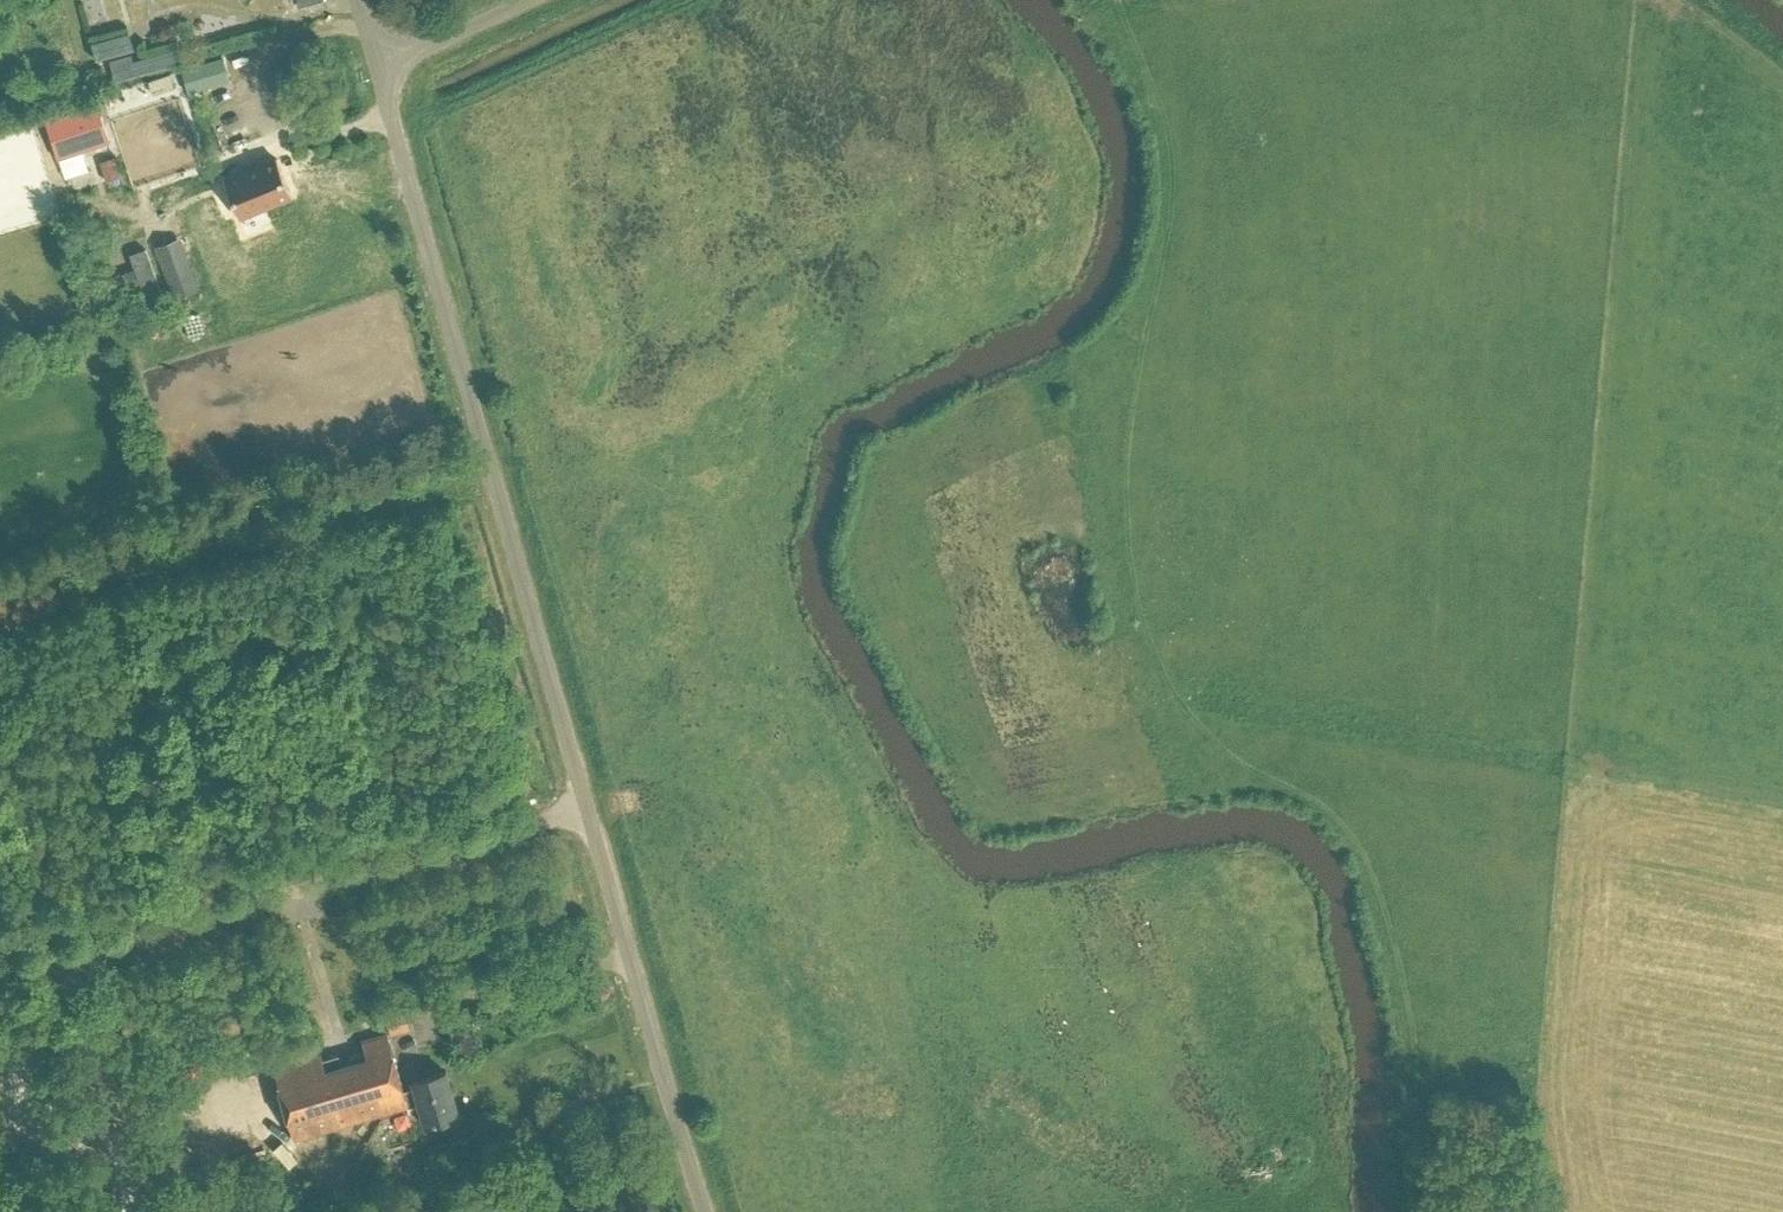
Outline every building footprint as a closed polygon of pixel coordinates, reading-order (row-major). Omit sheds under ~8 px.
[(91,55),(130,49),(128,32),(88,39),(91,55)] [(115,81),(178,63),(173,48),(133,60),(131,53),(109,59),(115,81)] [(178,67),(186,92),(230,77),(222,52),(178,67)] [(107,143),(96,106),(46,120),(57,158),(107,143)] [(239,217),(291,197),(276,160),(276,159),(225,180),(239,217)] [(155,245),(174,297),(200,287),(180,236),(155,245)] [(123,267),(108,272),(113,291),(129,286),(137,308),(157,301),(135,238),(115,244),(123,267)] [(31,1033),(3,1040),(10,1068),(38,1061),(31,1033)] [(390,1033),(362,1041),(365,1050),(350,1055),(351,1060),(341,1063),(339,1054),(323,1058),(321,1052),(276,1065),(297,1139),(423,1103),(429,1125),(463,1116),(450,1069),(417,1079),(419,1086),(406,1090),(390,1033)]
